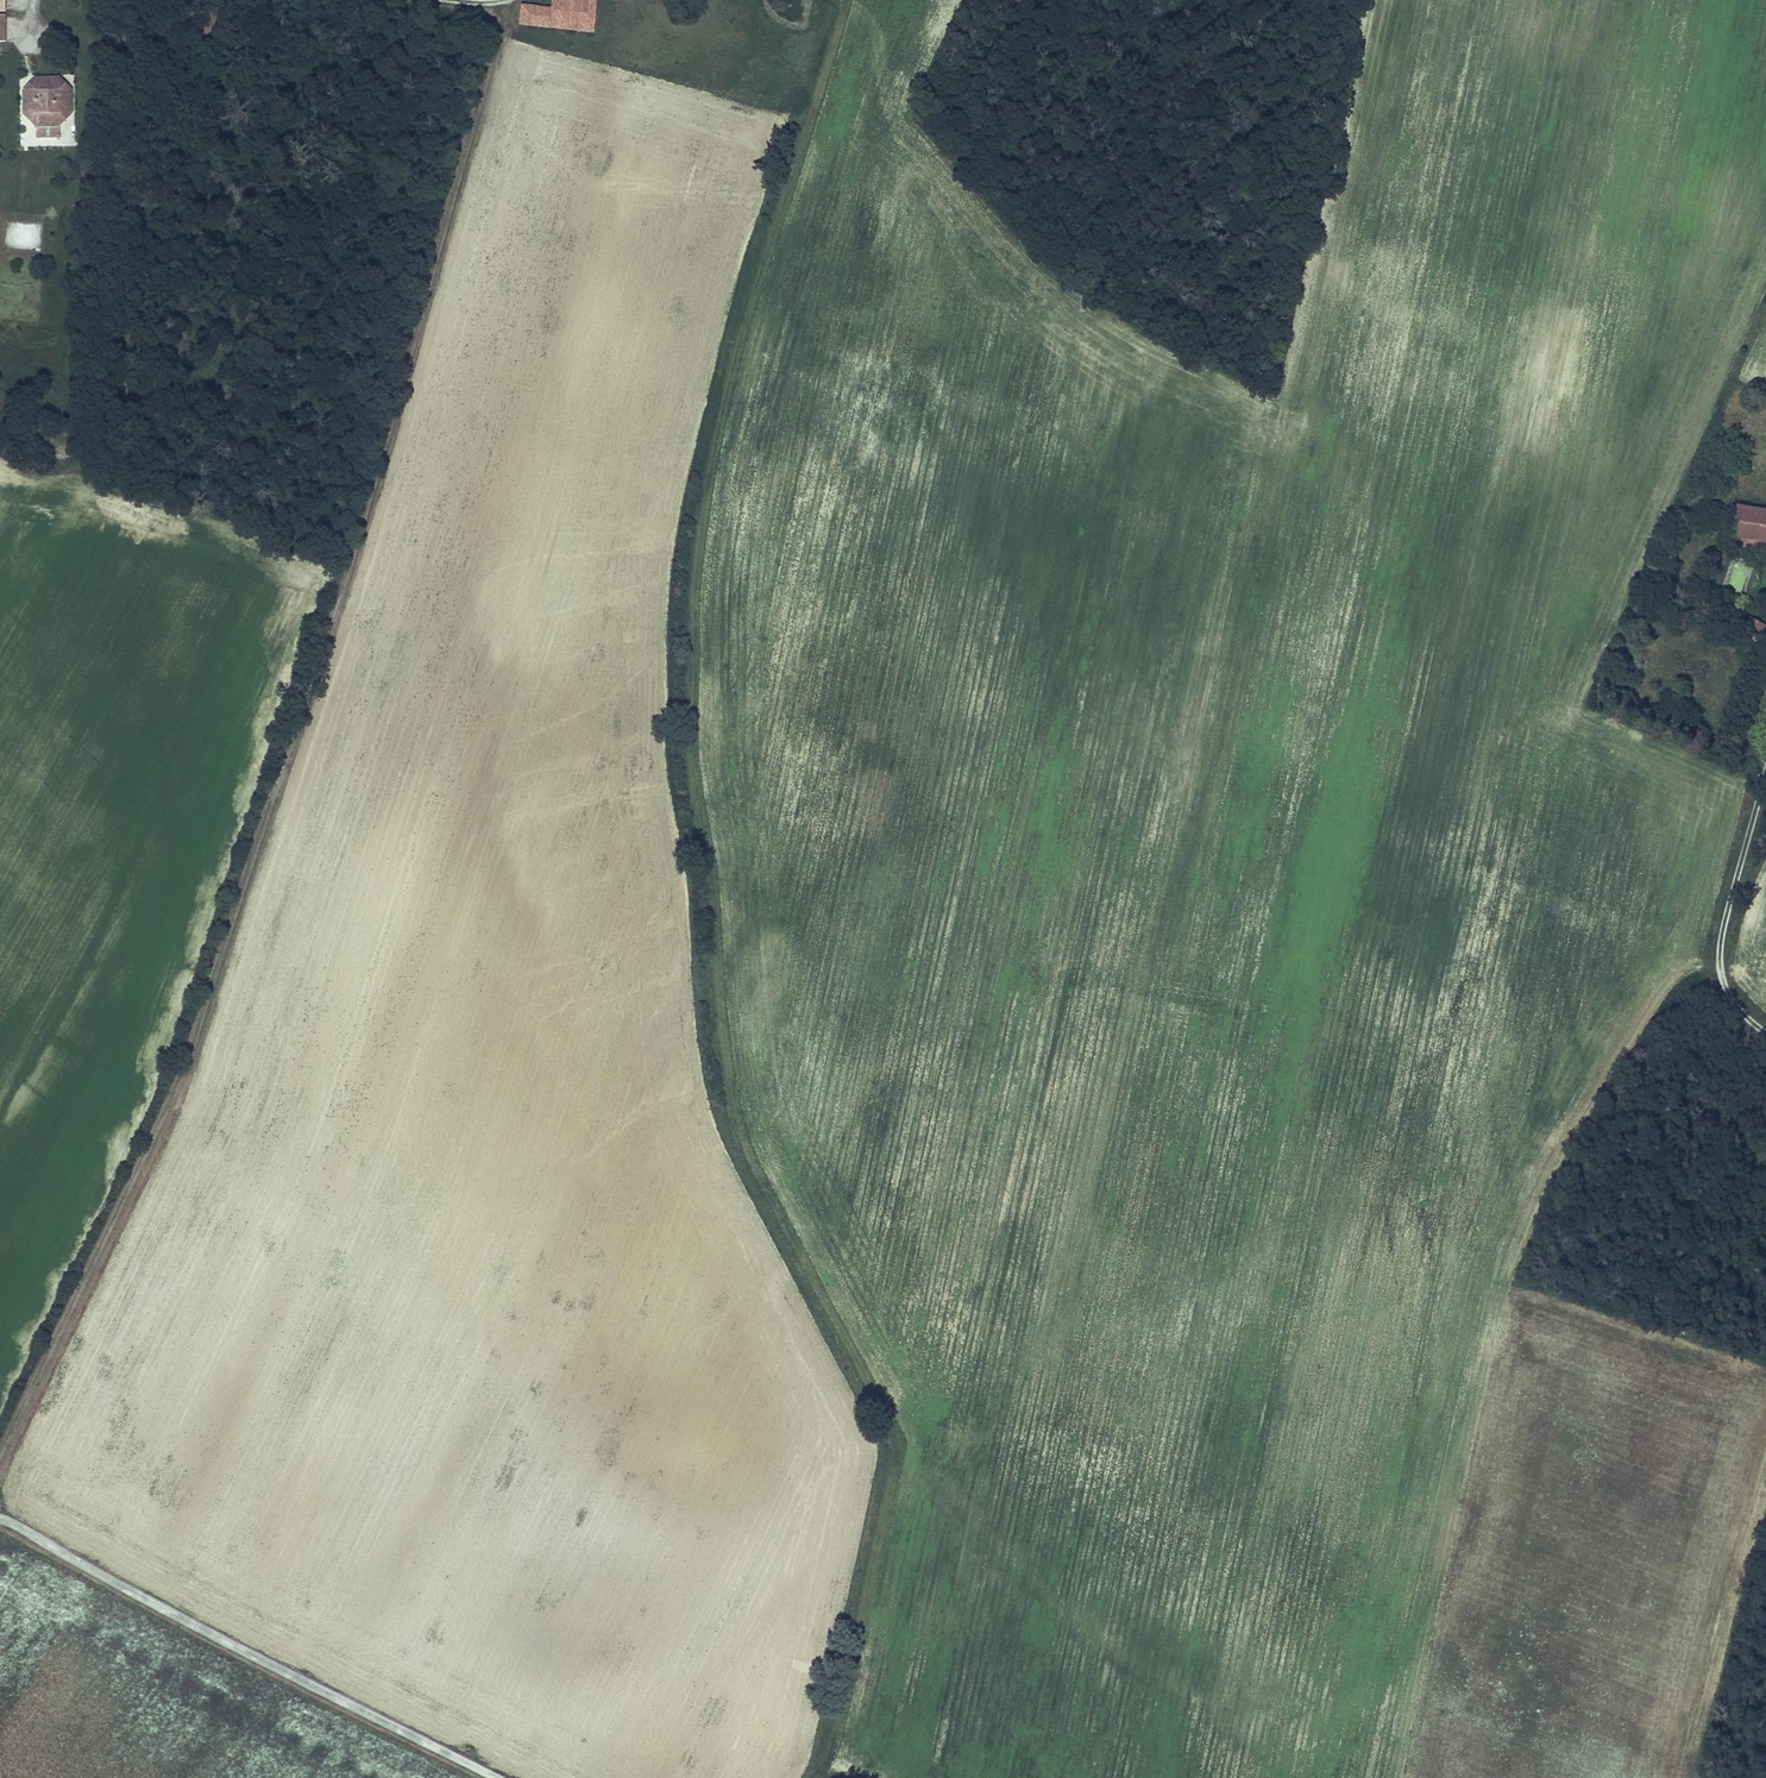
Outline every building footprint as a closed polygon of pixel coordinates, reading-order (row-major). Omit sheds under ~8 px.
[(598,0),(553,0),(551,9),(550,27),(594,32),(598,0)] [(522,25),(550,27),(551,9),(524,7),(522,25)] [(60,127),(73,113),(74,91),(59,76),(36,77),(23,90),(23,115),(36,127),(36,137),(59,137),(60,127)] [(41,249),(41,222),(6,224),(7,250),(41,249)] [(1765,541),(1765,512),(1738,508),(1733,536),(1765,541)] [(1741,633),(1758,642),(1765,626),(1749,618),(1741,633)]
